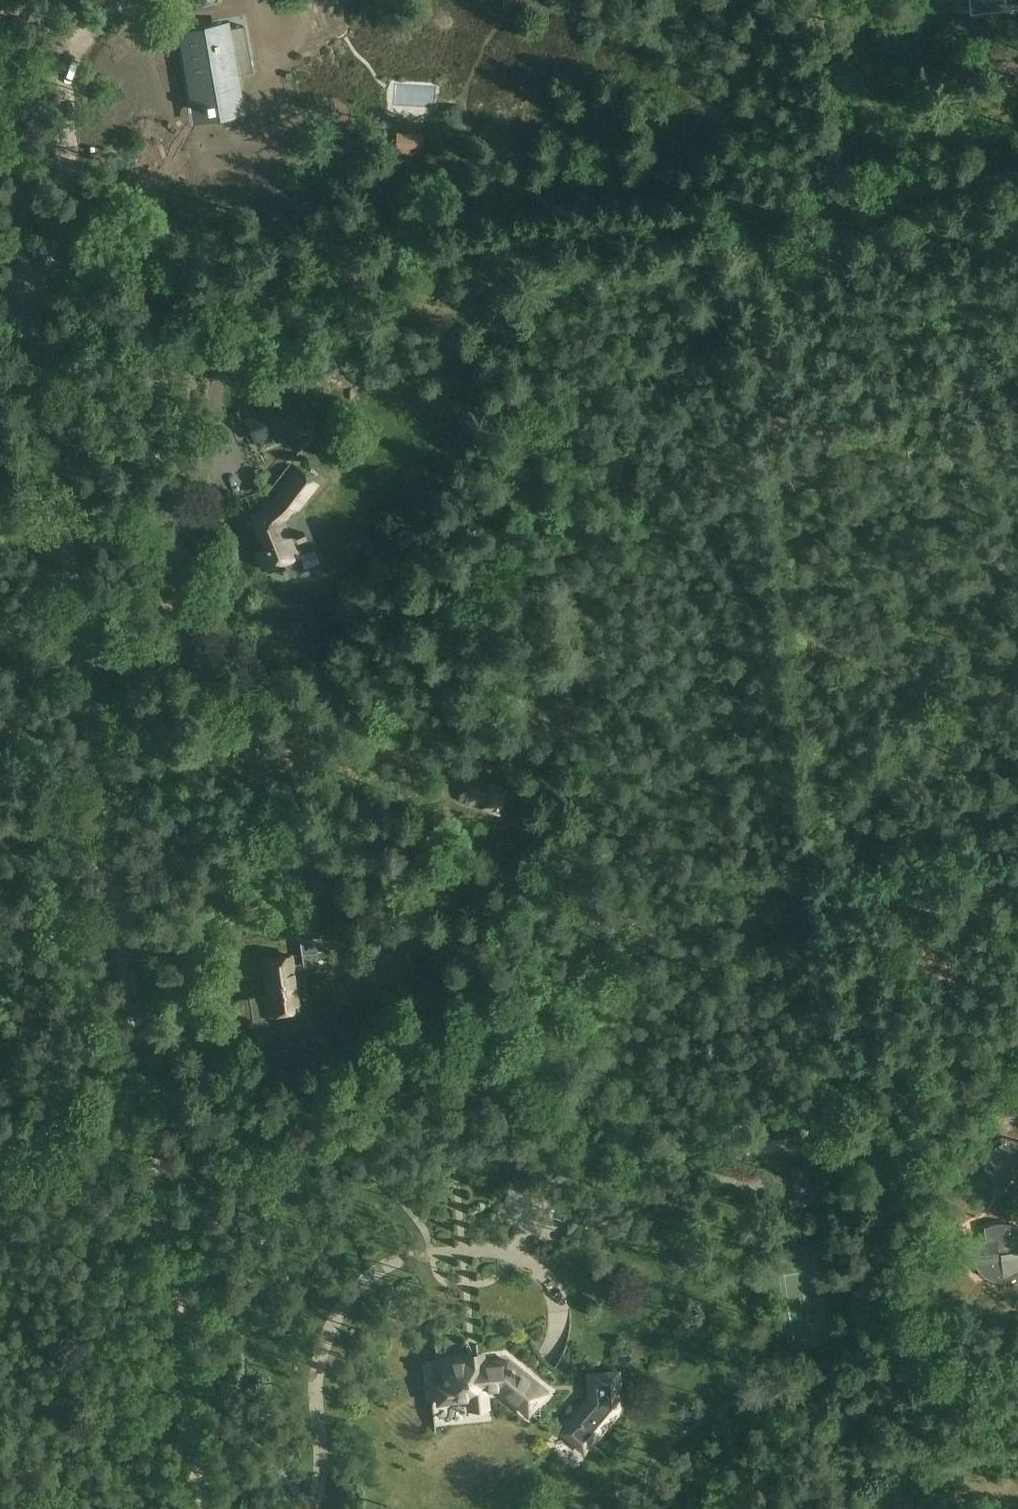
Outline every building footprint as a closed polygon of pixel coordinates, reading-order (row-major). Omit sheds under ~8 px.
[(187,37),(182,38),(185,63),(190,63),(197,113),(207,111),(208,114),(215,113),(214,110),(238,107),(233,66),(249,64),(244,30),(187,37)] [(266,93),(253,99),(258,112),(271,106),(266,93)] [(256,440),(307,419),(297,393),(245,414),(256,440)] [(289,532),(287,532),(282,519),(291,507),(297,512),(318,484),(299,469),(279,497),(271,503),(252,512),(265,547),(255,550),(262,567),(297,553),(289,532)] [(510,787),(467,773),(459,800),(502,815),(510,787)] [(301,953),(303,968),(319,967),(317,951),(301,953)] [(298,1010),(291,956),(263,960),(268,998),(264,998),(266,1014),(298,1010)] [(1002,1192),(1017,1169),(1017,1139),(1005,1136),(1004,1135),(977,1151),(1002,1192)] [(174,1159),(176,1169),(191,1167),(189,1157),(174,1159)] [(802,1203),(816,1201),(811,1162),(797,1164),(802,1203)] [(968,1242),(971,1264),(1001,1261),(998,1238),(968,1242)] [(469,1399),(469,1392),(498,1389),(528,1414),(546,1393),(507,1360),(483,1363),(482,1358),(443,1362),(445,1383),(436,1384),(438,1402),(469,1399)] [(592,1403),(568,1431),(589,1449),(620,1412),(617,1378),(590,1380),(592,1403)]
